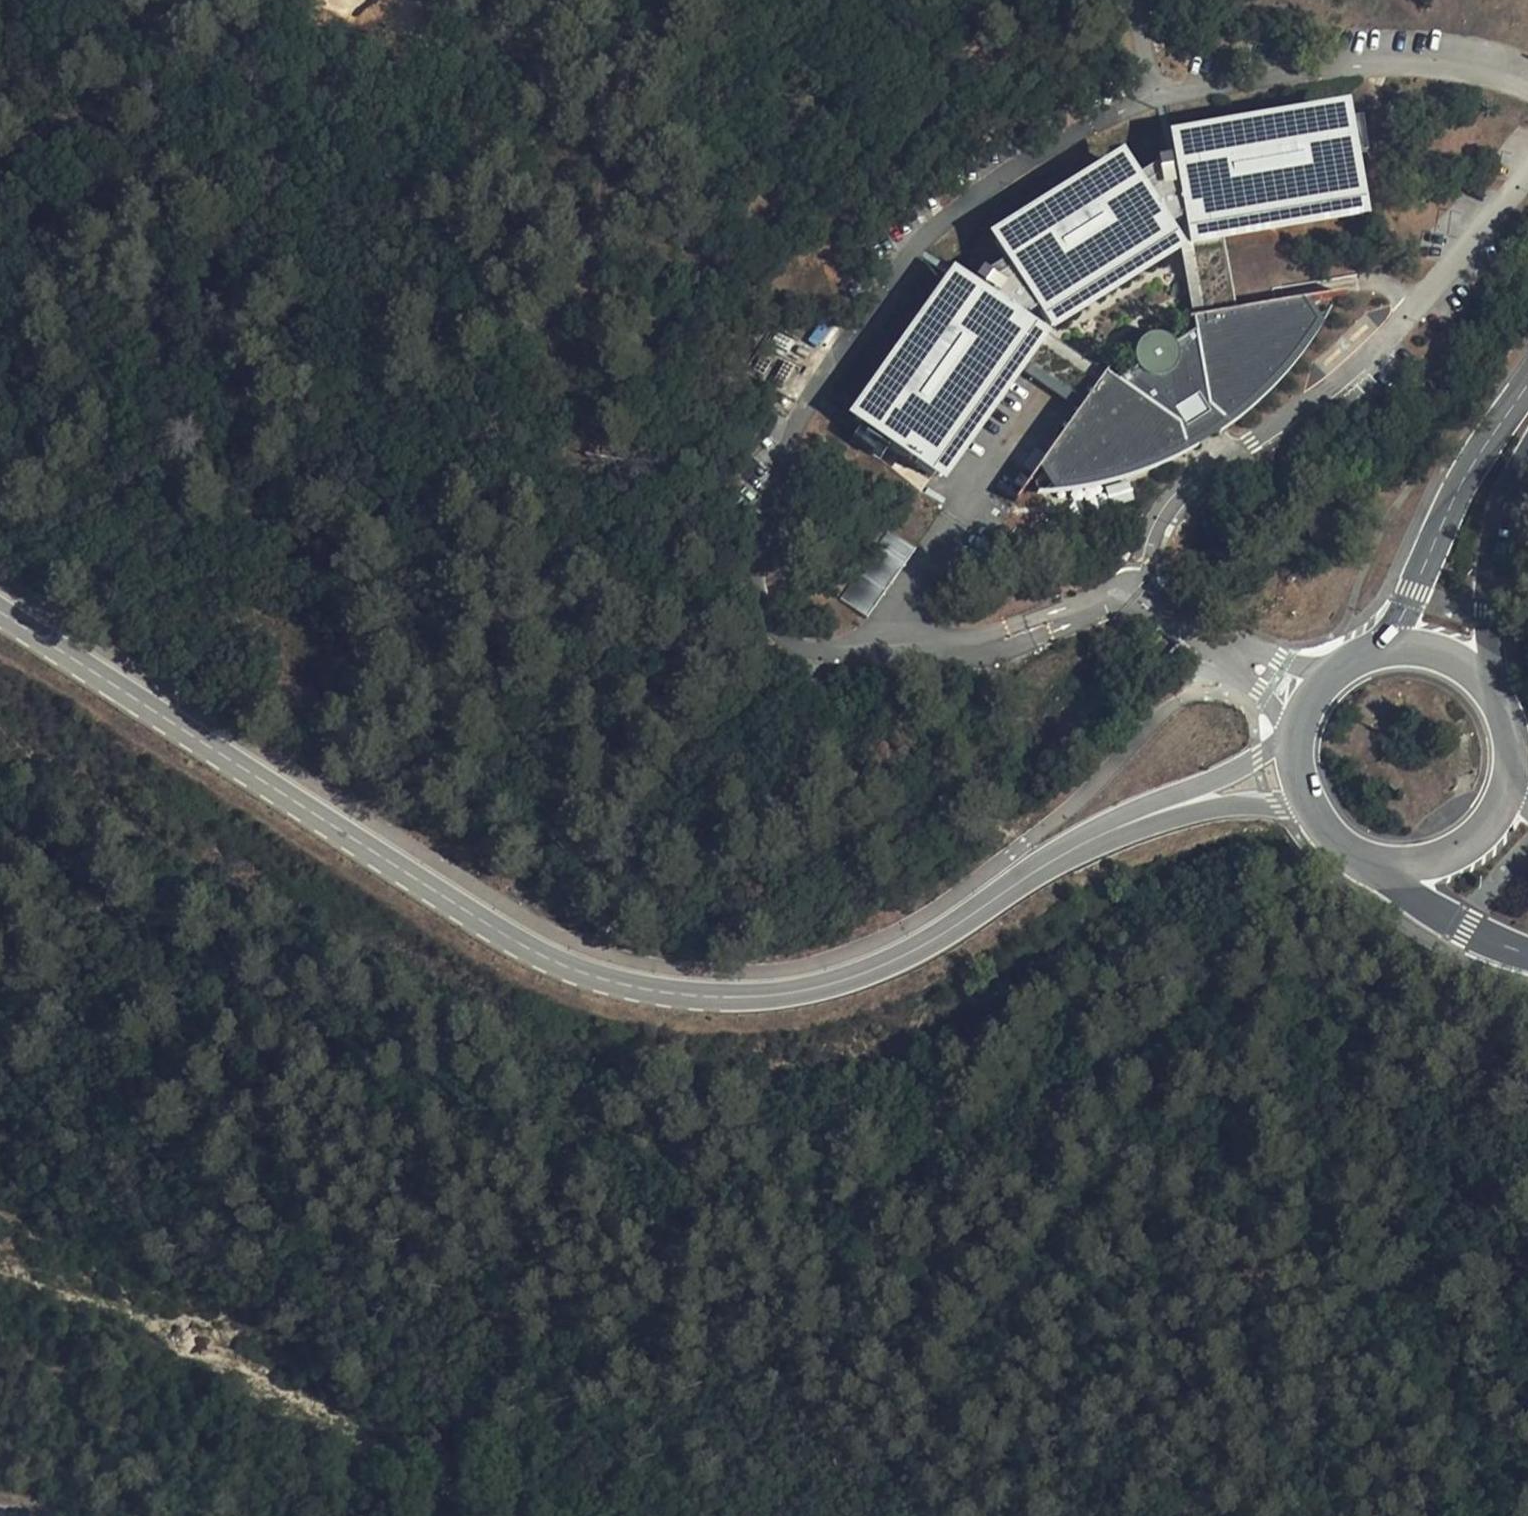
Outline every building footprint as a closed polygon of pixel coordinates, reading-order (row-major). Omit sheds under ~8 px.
[(955,274),(848,424),(946,492),(1051,342),(1189,254),(1373,224),(1353,107),(1168,137),(1174,169),(1151,172),(1140,180),(1124,156),(989,241),(1004,266),(985,275),(981,289),(955,274)] [(1108,376),(1017,504),(1058,498),(1088,493),(1116,488),(1148,479),(1169,469),(1190,460),(1213,446),(1239,428),(1265,406),(1288,382),(1306,358),(1322,332),(1342,294),(1194,322),(1196,341),(1180,353),(1174,343),(1162,339),(1146,340),(1137,352),(1134,364),(1139,376),(1117,385),(1108,376)] [(834,605),(861,624),(911,553),(883,534),(834,605)]
